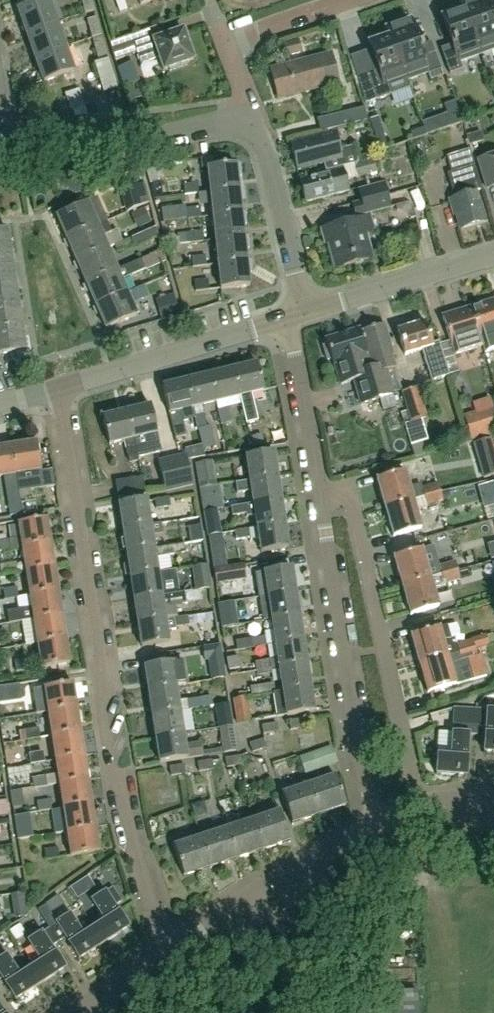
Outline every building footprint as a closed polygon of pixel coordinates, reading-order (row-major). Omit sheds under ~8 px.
[(56,24),(48,0),(43,0),(18,9),(27,34),(56,24)] [(85,14),(94,11),(90,0),(81,0),(85,14)] [(463,12),(479,54),(493,49),(493,20),(492,21),(485,0),(467,0),(460,3),(463,12)] [(459,61),(479,54),(463,12),(442,19),(451,43),(450,43),(451,46),(440,50),(449,75),(462,70),(459,61)] [(96,18),(87,20),(92,38),(101,36),(96,18)] [(387,28),(390,37),(406,80),(427,72),(430,82),(443,77),(431,43),(419,47),(410,20),(387,28)] [(64,47),(56,24),(27,34),(35,57),(64,47)] [(159,26),(109,44),(115,60),(135,53),(139,64),(158,58),(163,71),(194,61),(183,30),(163,37),(159,26)] [(386,87),(406,80),(390,37),(369,45),(378,69),(377,69),(378,72),(367,76),(376,101),(389,96),(386,87)] [(301,53),(298,40),(282,45),(286,58),(301,53)] [(102,43),(94,45),(99,61),(106,59),(102,43)] [(73,71),(64,47),(35,57),(44,82),(73,71)] [(272,70),(279,97),(336,82),(330,55),(272,70)] [(109,65),(96,67),(101,97),(114,94),(109,65)] [(68,109),(82,103),(78,93),(64,99),(68,109)] [(455,101),(443,105),(451,127),(463,123),(455,101)] [(364,108),(317,119),(320,132),(367,121),(364,108)] [(377,116),(369,119),(379,150),(388,148),(377,116)] [(469,145),(483,141),(480,131),(467,135),(469,145)] [(335,132),(290,144),(297,170),(323,163),(325,171),(357,163),(353,146),(340,149),(335,132)] [(477,160),(486,189),(493,186),(493,154),(477,160)] [(353,165),(357,178),(376,173),(373,159),(358,163),(353,165)] [(207,167),(210,191),(239,188),(237,176),(241,176),(240,164),(225,165),(225,164),(222,164),(222,166),(207,167)] [(446,175),(454,199),(450,200),(455,216),(456,216),(460,229),(484,222),(475,192),(481,190),(474,166),(446,175)] [(342,169),(300,180),(305,202),(347,191),(342,169)] [(98,185),(95,174),(81,178),(85,189),(98,185)] [(184,183),(185,195),(197,194),(196,182),(184,183)] [(360,202),(387,194),(383,183),(357,190),(360,202)] [(143,184),(119,190),(125,213),(148,203),(143,184)] [(210,191),(212,216),(241,212),(240,200),(244,200),(243,188),(239,188),(210,191)] [(387,194),(360,202),(351,204),(355,220),(320,229),(323,237),(325,236),(334,269),(372,259),(365,234),(373,232),(369,215),(391,209),(387,194)] [(56,216),(67,240),(98,226),(93,214),(100,211),(95,200),(88,203),(88,202),(56,216)] [(391,227),(414,219),(409,205),(386,214),(391,227)] [(161,209),(163,221),(187,218),(185,206),(161,209)] [(187,219),(199,218),(198,206),(186,207),(187,219)] [(143,209),(132,214),(138,228),(150,223),(143,209)] [(212,216),(215,240),(244,236),(243,225),(247,224),(245,212),(241,212),(212,216)] [(67,240),(76,261),(108,248),(102,236),(110,233),(105,222),(98,226),(67,240)] [(10,253),(6,228),(0,229),(0,255),(10,253)] [(191,242),(203,242),(203,231),(190,232),(191,242)] [(215,240),(218,264),(247,261),(245,249),(249,248),(248,236),(244,236),(215,240)] [(114,244),(117,251),(134,244),(131,237),(114,244)] [(108,248),(76,261),(86,283),(117,269),(108,248)] [(0,255),(0,279),(14,277),(10,253),(0,255)] [(192,257),(193,268),(206,266),(204,256),(192,257)] [(117,269),(86,283),(96,307),(128,294),(122,280),(145,270),(141,259),(117,270),(117,269)] [(251,260),(247,261),(218,264),(221,289),(250,286),(248,273),(252,273),(251,260)] [(14,277),(0,279),(0,304),(17,302),(14,277)] [(196,291),(208,290),(207,279),(194,280),(196,291)] [(128,294),(96,307),(106,329),(137,315),(132,303),(145,297),(141,288),(128,294)] [(172,294),(161,298),(167,318),(179,314),(172,294)] [(471,308),(483,346),(485,353),(493,350),(493,301),(471,308)] [(17,302),(0,304),(0,329),(21,326),(17,302)] [(483,346),(471,308),(442,317),(453,355),(478,347),(483,346)] [(398,331),(397,331),(404,355),(422,350),(431,381),(448,375),(438,342),(432,344),(425,322),(409,327),(407,324),(399,327),(398,331)] [(393,355),(384,324),(360,331),(360,330),(325,341),(326,346),(322,347),(326,360),(330,359),(338,384),(353,381),(360,404),(393,394),(386,370),(395,368),(392,356),(393,355)] [(21,326),(0,329),(0,355),(25,352),(21,326)] [(264,391),(257,363),(232,369),(239,397),(246,424),(257,421),(251,394),(264,391)] [(239,397),(232,369),(210,375),(216,402),(239,397)] [(210,375),(186,381),(192,408),(216,402),(210,375)] [(192,408),(186,381),(162,386),(175,438),(186,435),(183,421),(195,418),(194,416),(192,408)] [(417,388),(401,392),(407,412),(411,423),(426,418),(417,388)] [(151,405),(126,411),(137,457),(161,452),(156,433),(157,433),(151,405)] [(230,423),(226,407),(217,409),(221,425),(230,423)] [(493,434),(493,413),(492,407),(463,416),(471,441),(493,434)] [(113,409),(102,412),(103,417),(102,417),(109,444),(123,441),(129,464),(138,461),(137,457),(126,411),(114,414),(113,409)] [(407,412),(400,414),(403,425),(411,423),(407,412)] [(195,418),(200,438),(209,436),(203,414),(194,416),(195,418)] [(261,433),(251,436),(253,446),(263,443),(261,433)] [(476,443),(486,478),(493,476),(493,438),(476,443)] [(12,446),(16,474),(30,472),(34,497),(44,496),(44,494),(37,442),(12,446)] [(12,446),(0,447),(0,476),(16,474),(12,446)] [(250,481),(277,476),(274,452),(246,456),(250,481)] [(172,458),(179,490),(193,487),(185,455),(172,458)] [(179,490),(172,458),(158,461),(165,493),(179,490)] [(194,465),(198,489),(200,489),(216,486),(211,462),(194,465)] [(384,508),(413,500),(405,471),(376,480),(384,508)] [(444,500),(472,492),(467,474),(439,481),(444,500)] [(281,500),(277,476),(250,481),(235,483),(237,494),(251,491),(253,504),(281,500)] [(141,479),(115,482),(118,499),(144,495),(141,479)] [(438,484),(421,488),(424,497),(440,493),(438,484)] [(216,486),(200,489),(201,496),(219,493),(218,486),(216,486)] [(440,493),(424,497),(426,505),(443,501),(440,493)] [(156,509),(170,507),(168,497),(154,499),(156,509)] [(123,527),(151,523),(147,499),(119,503),(123,527)] [(474,499),(453,501),(455,518),(476,517),(474,499)] [(253,504),(231,508),(232,516),(245,514),(245,518),(255,516),(257,528),(285,524),(281,500),(253,504)] [(422,528),(413,500),(384,508),(393,537),(422,528)] [(20,502),(7,504),(9,516),(21,514),(20,502)] [(22,548),(50,543),(46,519),(18,523),(22,548)] [(151,523),(123,527),(126,551),(154,546),(151,523)] [(285,524),(257,528),(235,531),(236,541),(259,538),(261,552),(289,548),(285,524)] [(189,527),(191,543),(203,541),(200,526),(189,527)] [(0,541),(0,551),(10,550),(8,540),(0,541)] [(54,567),(50,543),(22,548),(26,571),(54,567)] [(154,546),(126,551),(128,560),(122,561),(124,572),(129,571),(130,575),(158,570),(156,557),(185,553),(184,544),(155,549),(154,546)] [(422,549),(393,558),(401,586),(430,578),(440,575),(457,571),(455,562),(438,567),(433,546),(422,549)] [(210,587),(207,564),(192,566),(196,590),(210,587)] [(216,584),(246,579),(244,565),(228,567),(213,569),(216,584)] [(54,567),(26,571),(30,595),(58,591),(54,567)] [(158,570),(130,575),(134,598),(162,594),(162,596),(180,594),(176,567),(158,570)] [(267,596),(296,592),(292,567),(264,572),(267,596)] [(430,578),(401,586),(410,615),(438,606),(433,588),(445,585),(445,584),(460,580),(457,571),(440,575),(430,578)] [(4,599),(16,598),(15,588),(3,589),(4,599)] [(58,591),(30,595),(32,608),(7,612),(8,623),(33,619),(62,615),(58,591)] [(162,594),(134,598),(137,622),(165,618),(164,609),(172,607),(172,604),(198,600),(197,591),(180,594),(162,596),(162,594)] [(296,592),(267,596),(270,613),(247,616),(248,624),(271,621),(299,616),(296,592)] [(62,615),(33,619),(37,643),(66,639),(62,615)] [(237,616),(220,619),(221,628),(238,625),(237,616)] [(303,640),(299,616),(271,621),(273,632),(265,633),(265,636),(251,638),(253,648),(275,645),(303,640)] [(165,618),(137,622),(141,647),(169,642),(165,619),(165,618)] [(439,627),(410,636),(419,665),(475,649),(488,645),(488,642),(489,642),(487,636),(485,636),(485,635),(471,639),(472,640),(453,646),(447,626),(439,628),(439,627)] [(238,637),(223,641),(226,654),(241,650),(238,637)] [(66,639),(37,643),(41,668),(70,663),(66,639)] [(277,658),(254,662),(255,672),(279,668),(307,664),(303,640),(275,645),(277,658)] [(219,644),(201,646),(203,659),(221,657),(219,644)] [(475,649),(419,665),(427,693),(475,679),(468,658),(477,655),(475,649)] [(237,656),(226,658),(228,670),(240,668),(237,656)] [(16,672),(30,670),(27,658),(14,661),(16,672)] [(176,686),(176,687),(186,685),(182,661),(145,667),(148,691),(176,686)] [(311,687),(307,664),(279,668),(281,682),(250,688),(252,696),(273,692),(275,692),(283,691),(311,687)] [(48,712),(76,708),(72,683),(44,688),(46,701),(33,703),(33,704),(21,706),(23,716),(48,712)] [(176,686),(148,691),(152,715),(180,710),(212,706),(210,697),(178,702),(176,687),(176,686)] [(275,692),(273,692),(277,717),(315,711),(311,687),(283,691),(275,692)] [(250,723),(247,700),(233,702),(236,725),(250,723)] [(216,705),(220,727),(233,724),(230,703),(216,705)] [(80,732),(76,708),(48,712),(52,737),(80,732)] [(180,710),(152,715),(155,738),(183,733),(180,710)] [(479,710),(478,726),(486,727),(486,734),(485,734),(484,752),(493,753),(493,711),(479,710)] [(289,729),(305,728),(304,717),(288,719),(289,729)] [(263,734),(278,732),(277,723),(262,725),(263,734)] [(222,753),(236,751),(233,727),(218,729),(222,753)] [(27,741),(40,739),(38,728),(25,730),(27,741)] [(84,756),(80,732),(52,737),(56,761),(84,756)] [(183,733),(155,738),(159,762),(186,758),(187,760),(203,757),(201,743),(185,746),(183,733)] [(466,776),(469,735),(452,733),(451,757),(437,756),(436,774),(466,776)] [(252,752),(266,748),(263,739),(249,744),(252,752)] [(30,765),(45,763),(43,752),(28,754),(30,765)] [(84,756),(56,761),(60,784),(88,780),(84,756)] [(226,767),(241,765),(240,756),(225,758),(226,767)] [(211,770),(210,761),(198,763),(199,772),(211,770)] [(170,776),(185,773),(184,766),(169,768),(170,776)] [(44,775),(31,778),(33,788),(33,789),(46,786),(44,775)] [(309,785),(319,815),(345,806),(335,776),(309,785)] [(88,780),(60,784),(63,807),(91,803),(88,780)] [(319,815),(309,785),(282,794),(292,824),(319,815)] [(35,803),(36,813),(51,810),(50,801),(35,803)] [(95,829),(91,803),(63,807),(67,833),(95,829)] [(203,803),(191,807),(195,818),(202,816),(205,809),(203,803)] [(279,811),(253,820),(263,850),(289,841),(279,811)] [(263,850),(253,820),(227,829),(237,859),(263,850)] [(95,829),(67,833),(71,856),(99,852),(95,829)] [(227,829),(201,837),(211,867),(237,859),(227,829)] [(211,867),(201,837),(173,846),(183,876),(211,867)] [(46,860),(59,858),(57,847),(44,849),(46,860)] [(94,928),(103,943),(128,928),(114,907),(121,902),(112,887),(105,892),(91,901),(104,921),(94,928)] [(28,913),(25,891),(11,893),(15,915),(28,913)] [(70,915),(49,928),(58,942),(65,938),(79,959),(103,943),(94,928),(83,935),(70,915)] [(19,924),(9,931),(15,940),(25,934),(19,924)] [(58,942),(49,928),(28,941),(41,962),(30,969),(40,984),(65,969),(51,947),(58,942)] [(15,1000),(40,984),(30,969),(19,976),(6,956),(0,960),(0,979),(1,978),(15,1000)] [(388,993),(389,1012),(417,1012),(416,991),(388,993)]
